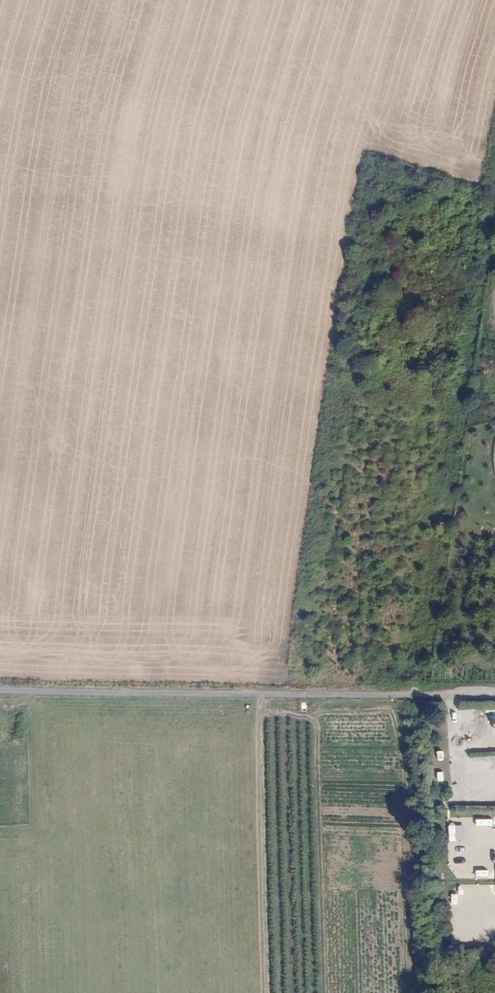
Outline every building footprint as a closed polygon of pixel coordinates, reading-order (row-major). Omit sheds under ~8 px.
[(471,712),(471,721),(484,721),(484,711),(471,712)] [(469,820),(470,835),(485,835),(485,820),(469,820)] [(449,853),(465,853),(464,837),(449,837),(449,853)] [(472,861),(472,876),(489,876),(488,868),(486,868),(486,861),(472,861)]
